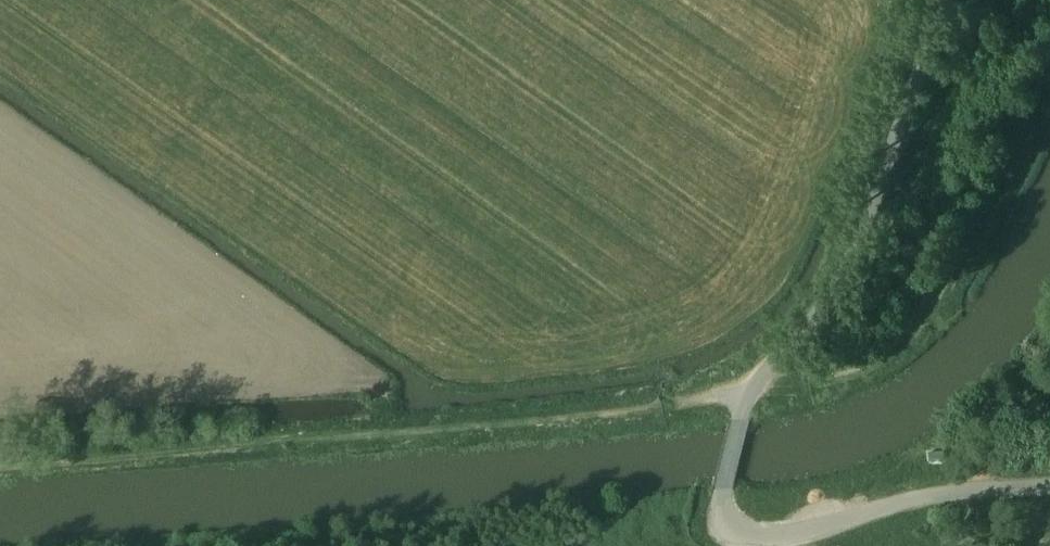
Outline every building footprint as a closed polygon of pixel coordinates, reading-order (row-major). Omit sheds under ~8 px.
[(930,463),(936,462),(936,461),(939,460),(939,452),(932,452),(932,453),(930,453),(930,463)]
